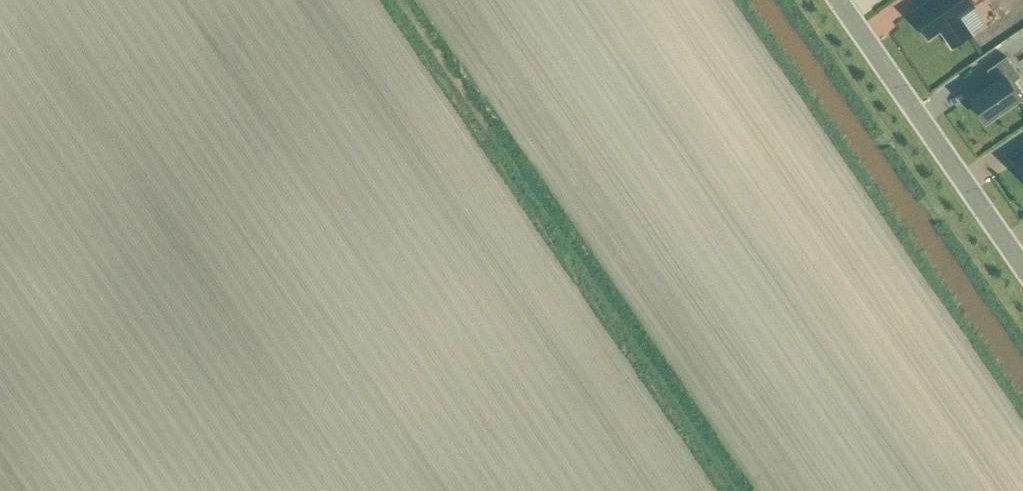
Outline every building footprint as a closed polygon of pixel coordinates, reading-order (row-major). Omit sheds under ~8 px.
[(908,8),(927,35),(938,27),(949,43),(969,30),(958,13),(973,3),(971,0),(921,0),(908,8)] [(970,98),(986,121),(1022,95),(1022,92),(1015,80),(1020,76),(1007,55),(987,69),(995,81),(970,98)]
